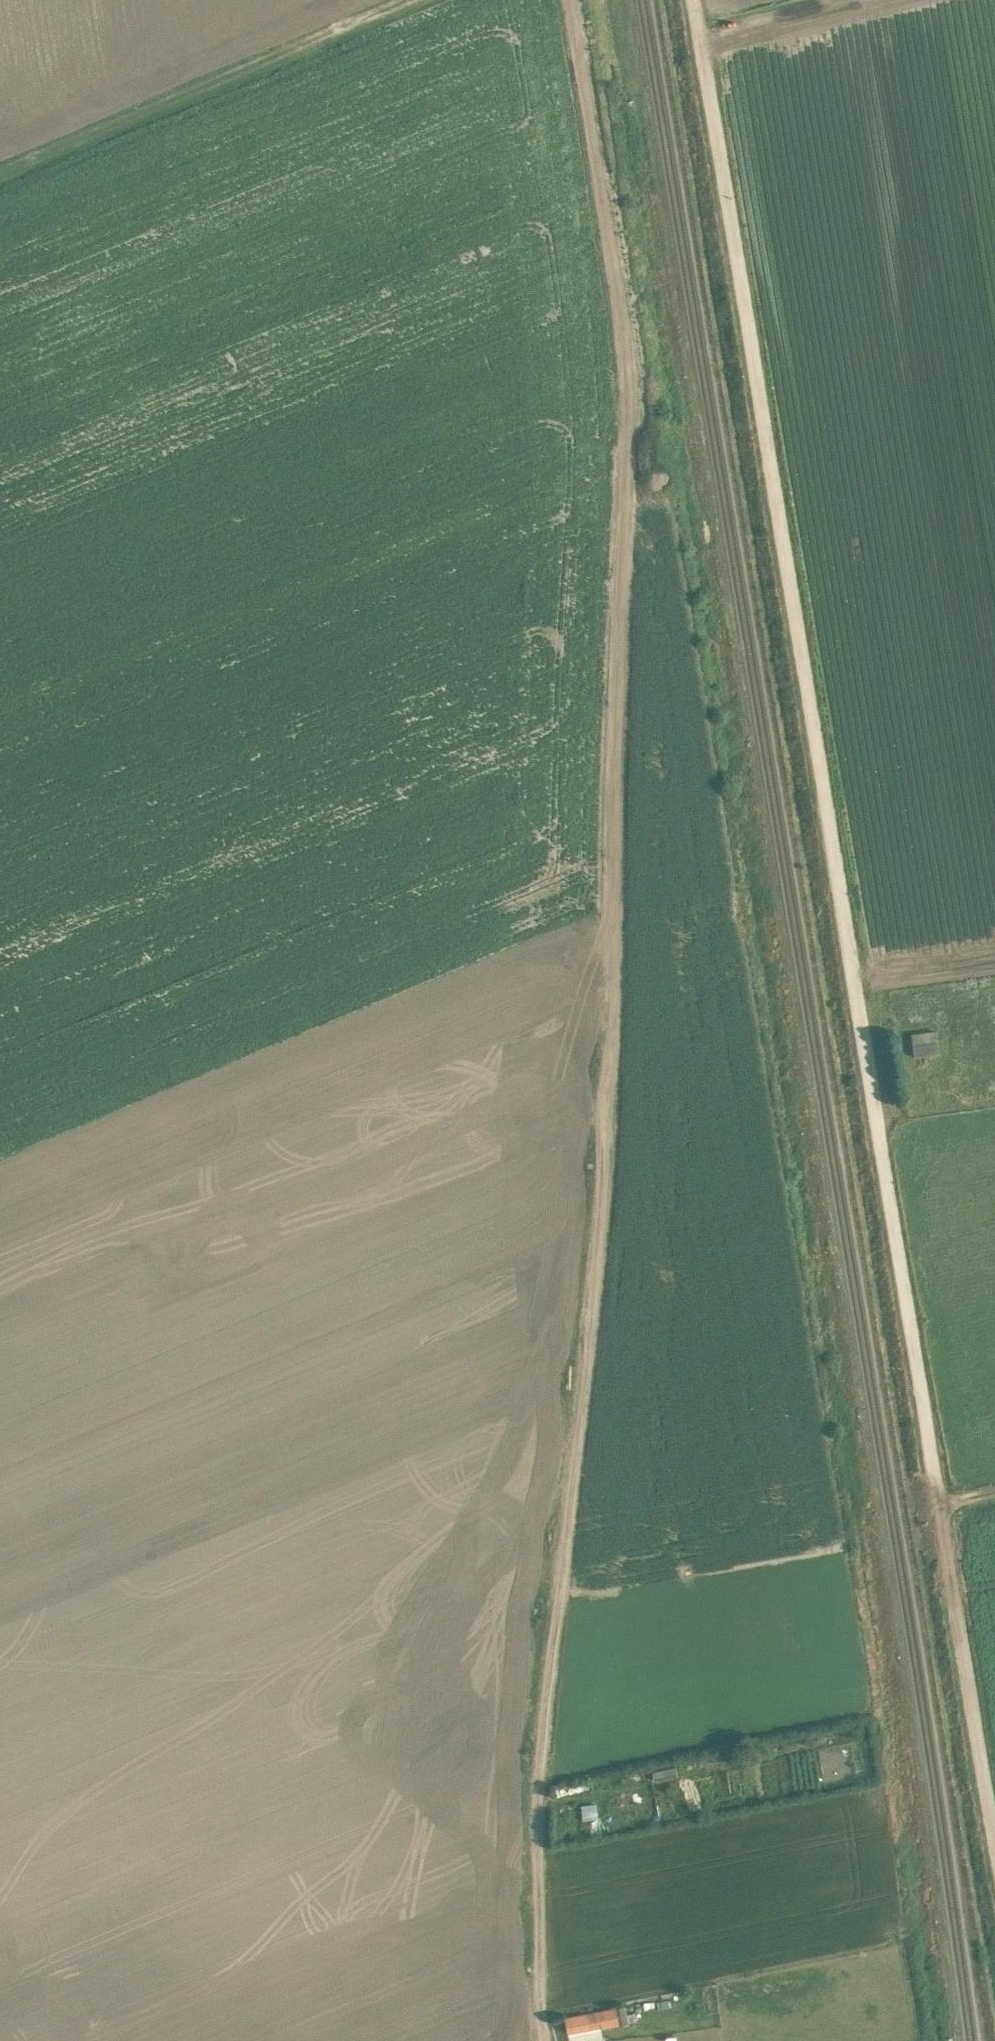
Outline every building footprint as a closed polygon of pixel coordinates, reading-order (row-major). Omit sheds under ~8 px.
[(936,1030),(912,1034),(914,1055),(940,1052),(936,1030)] [(568,2032),(601,2026),(615,2023),(612,2008),(565,2017),(568,2032)]
